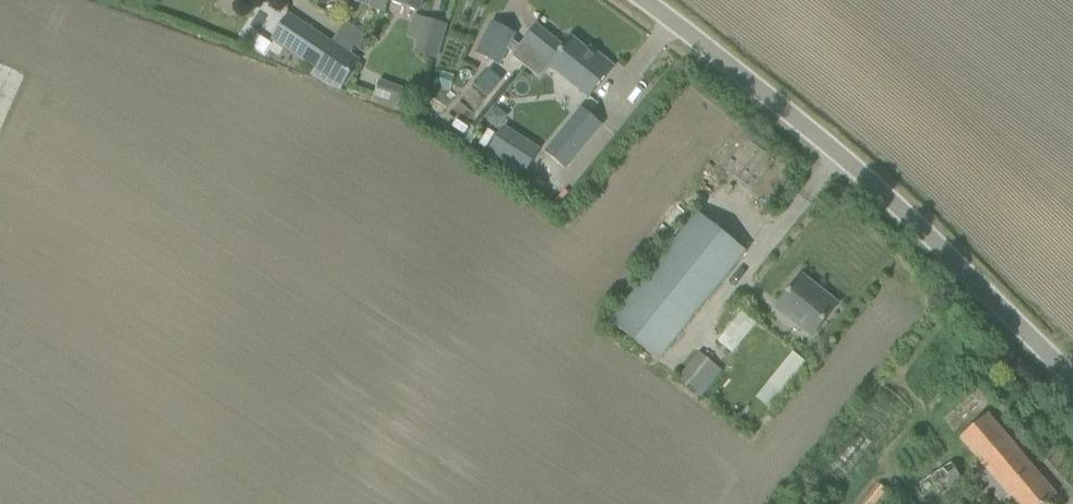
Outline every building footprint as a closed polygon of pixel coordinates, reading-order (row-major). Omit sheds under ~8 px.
[(370,7),(385,13),(389,2),(390,0),(373,0),(370,7)] [(389,2),(418,13),(423,0),(390,0),(389,2)] [(307,62),(315,67),(317,69),(334,43),(292,15),(273,42),(306,64),(307,62)] [(477,53),(499,65),(506,52),(508,48),(512,40),(515,34),(493,22),(477,53)] [(427,23),(416,53),(435,60),(446,29),(427,23)] [(508,48),(506,52),(512,56),(510,58),(539,81),(549,68),(548,67),(564,47),(537,25),(520,46),(519,45),(512,40),(508,48)] [(564,47),(548,67),(549,68),(589,99),(601,84),(615,67),(598,54),(596,57),(572,38),(564,47)] [(315,67),(310,75),(325,85),(331,78),(348,52),(334,43),(317,69),(315,67)] [(348,52),(331,78),(342,86),(359,60),(348,52)] [(378,80),(372,97),(397,107),(404,90),(378,80)] [(490,103),(485,118),(503,124),(508,109),(490,103)] [(603,124),(581,106),(544,152),(567,170),(603,124)] [(457,120),(452,127),(463,135),(468,127),(457,120)] [(504,127),(488,152),(523,175),(539,150),(504,127)] [(699,214),(612,322),(658,359),(745,251),(699,214)] [(775,306),(811,335),(837,301),(801,273),(775,306)] [(739,347),(757,319),(741,309),(723,337),(739,347)] [(789,350),(760,398),(773,406),(802,357),(789,350)] [(699,352),(678,378),(696,393),(717,367),(699,352)] [(960,439),(983,466),(1016,503),(1045,503),(1057,494),(988,415),(960,439)] [(961,478),(951,463),(913,487),(923,503),(961,478)] [(861,503),(876,503),(887,490),(878,483),(861,503)]
